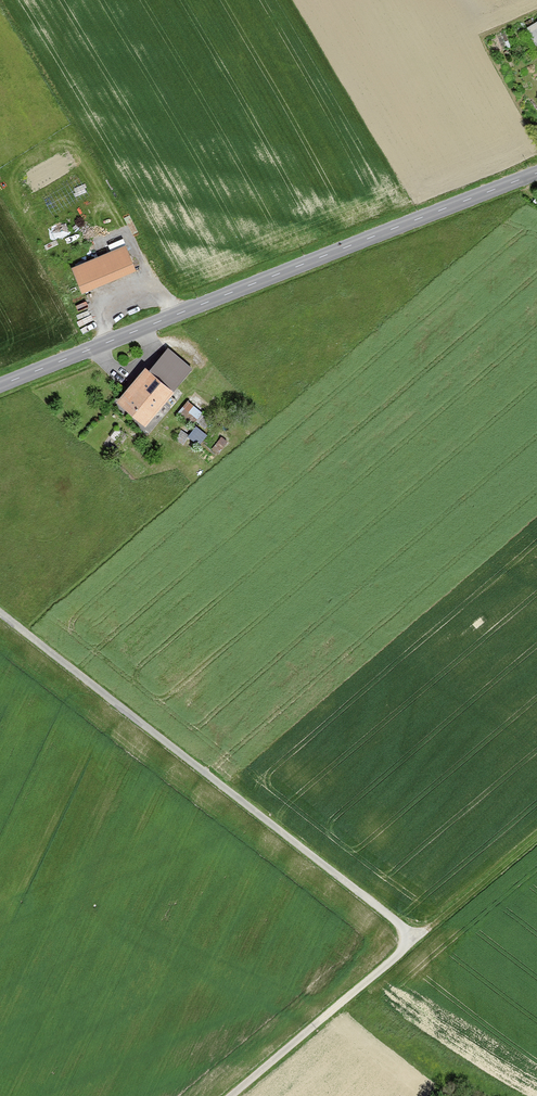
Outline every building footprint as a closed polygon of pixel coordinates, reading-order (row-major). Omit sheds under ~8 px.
[(528,28),(536,43),(536,23),(528,28)] [(73,268),(83,292),(134,270),(125,247),(98,258),(73,268)] [(192,371),(167,350),(120,404),(145,426),(192,371)] [(199,417),(204,409),(188,400),(183,407),(199,417)] [(190,434),(201,442),(208,432),(197,424),(190,434)]
